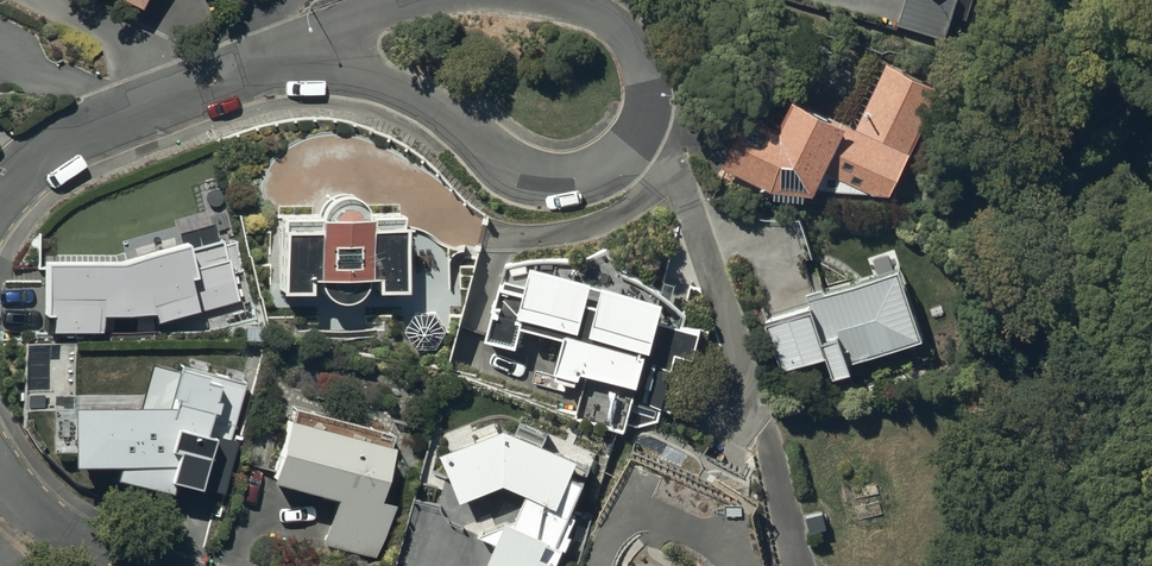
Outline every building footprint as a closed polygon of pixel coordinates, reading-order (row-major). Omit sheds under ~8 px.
[(140,10),(144,0),(119,0),(140,10)] [(899,17),(944,30),(951,4),(969,10),(972,0),(903,0),(899,17)] [(813,182),(892,177),(941,68),(889,45),(861,107),(848,101),(852,93),(799,69),(780,111),(750,98),(722,159),(770,181),(774,181),(775,192),(808,190),(807,181),(813,180),(813,182)] [(316,211),(280,211),(281,290),(310,290),(310,273),(319,273),(319,275),(319,277),(319,279),(319,281),(319,283),(320,285),(320,287),(321,289),(322,291),(324,292),(325,294),(326,296),(328,297),(330,298),(331,299),(333,300),(335,301),(337,301),(339,302),(341,302),(343,302),(345,302),(347,301),(350,301),(351,300),(353,299),(355,298),(357,297),(358,296),(360,294),(361,293),(362,291),(363,289),(364,287),(365,285),(366,283),(366,281),(366,279),(366,277),(366,275),(366,273),(375,273),(375,290),(408,289),(404,209),(370,211),(369,201),(367,202),(366,200),(366,198),(365,196),(364,195),(363,193),(362,192),(360,191),(359,189),(358,188),(356,187),(354,186),(353,185),(351,185),(349,184),(347,184),(346,184),(344,184),(342,184),(340,184),(338,184),(336,185),(335,185),(333,186),(331,187),(330,188),(328,189),(327,190),(326,192),(325,193),(323,194),(322,196),(322,198),(321,199),(320,201),(320,203),(316,203),(316,211)] [(661,275),(537,250),(532,276),(506,271),(494,331),(518,336),(521,322),(560,330),(550,378),(584,385),(576,425),(626,435),(657,424),(661,403),(685,408),(692,370),(669,366),(674,340),(699,345),(704,319),(654,309),(661,275)] [(837,376),(935,336),(904,261),(827,292),(825,287),(809,294),(813,303),(765,322),(785,370),(827,353),(837,376)] [(75,351),(22,350),(23,419),(71,419),(70,457),(116,458),(112,473),(162,485),(165,472),(199,480),(197,490),(221,496),(235,442),(227,440),(241,383),(214,377),(215,372),(202,368),(203,362),(173,355),(167,380),(153,376),(149,397),(74,396),(75,351)] [(281,408),(264,474),(330,491),(315,547),(372,562),(389,497),(374,493),(388,439),(384,438),(387,425),(375,422),(374,424),(288,402),(285,409),(281,408)] [(437,445),(461,501),(505,483),(527,492),(517,516),(510,513),(488,565),(568,565),(570,563),(561,560),(579,516),(574,514),(595,463),(578,457),(583,446),(507,415),(437,445)] [(626,556),(624,565),(699,565),(698,565),(696,565),(694,564),(692,564),(690,563),(688,563),(686,562),(684,562),(682,561),(680,561),(678,561),(676,560),(674,560),(672,559),(670,559),(668,559),(666,558),(664,558),(662,558),(660,557),(658,557),(656,557),(654,557),(652,557),(650,556),(648,556),(646,556),(644,556),(642,556),(640,556),(638,556),(636,556),(634,556),(632,556),(630,556),(628,556),(626,556)]
